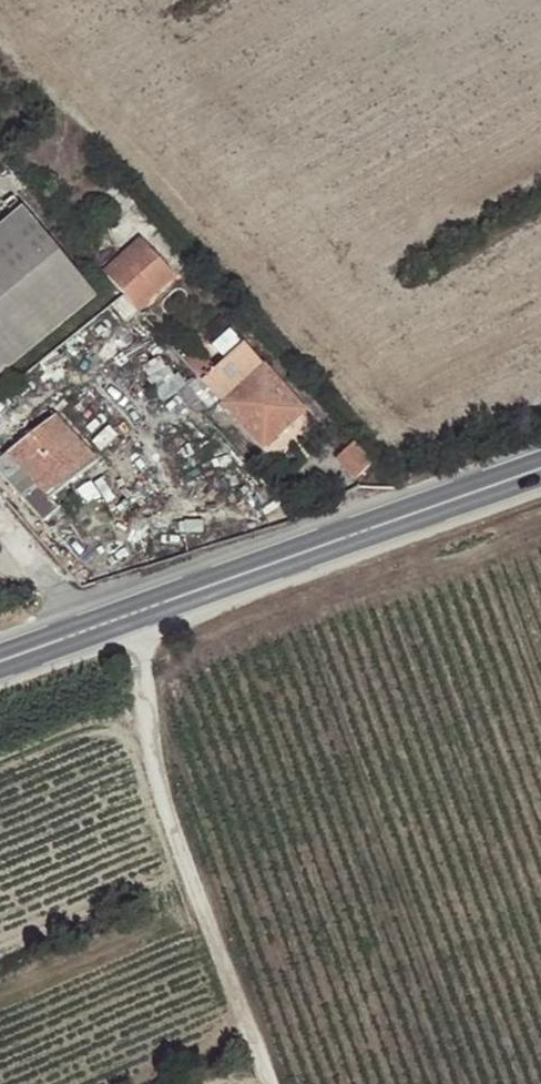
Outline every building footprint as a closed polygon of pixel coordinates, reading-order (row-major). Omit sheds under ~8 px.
[(96,295),(23,208),(0,227),(0,372),(96,295)] [(177,295),(194,280),(168,250),(144,271),(130,254),(111,269),(125,286),(123,288),(150,319),(168,303),(177,313),(186,305),(177,295)] [(187,365),(221,403),(262,449),(306,411),(244,343),(216,369),(201,352),(187,365)] [(49,500),(98,459),(57,411),(8,452),(49,500)] [(355,479),(371,464),(353,443),(335,458),(355,479)]
